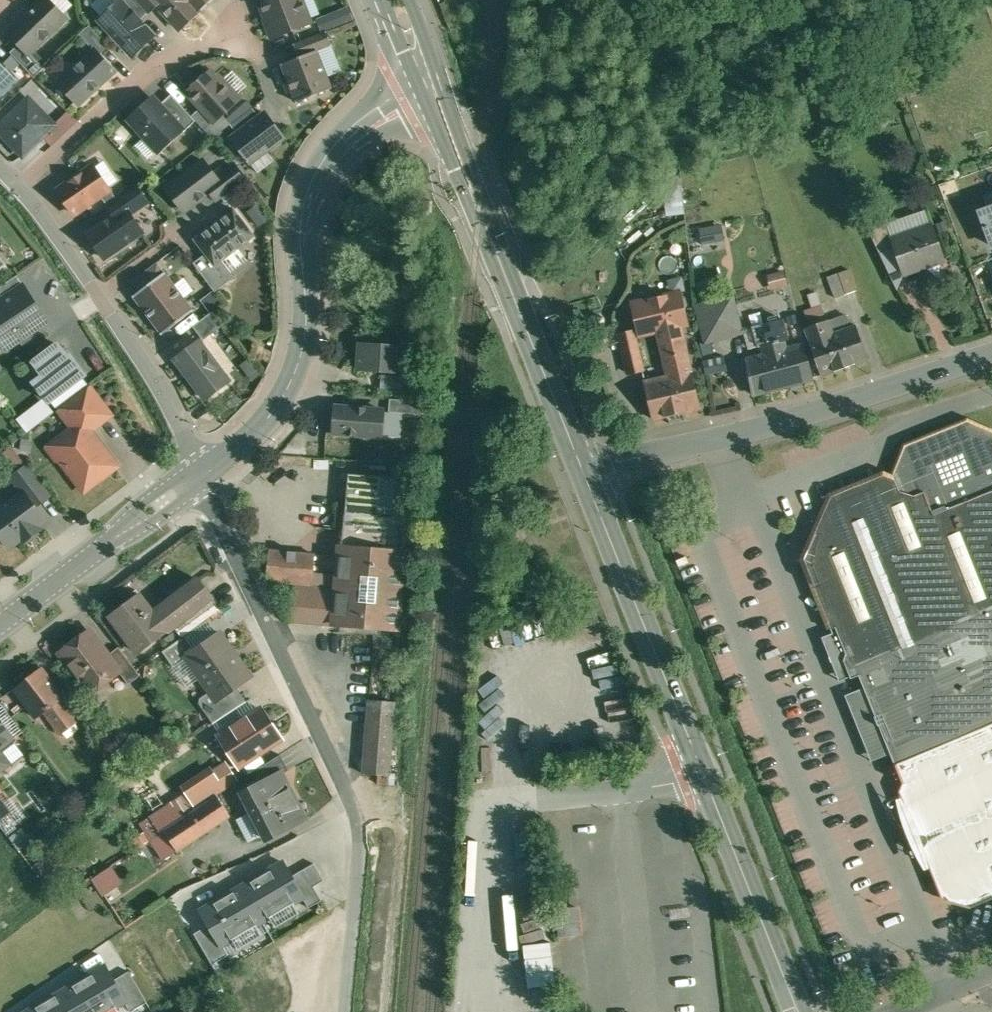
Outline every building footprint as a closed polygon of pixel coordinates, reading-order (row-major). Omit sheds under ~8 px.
[(9,32),(20,44),(30,54),(31,53),(67,18),(50,0),(42,0),(9,32)] [(140,21),(121,0),(121,1),(101,19),(133,54),(154,35),(140,21)] [(121,1),(121,0),(140,21),(149,12),(137,0),(120,0),(121,1)] [(149,12),(149,13),(158,5),(153,0),(137,0),(149,12)] [(188,0),(153,0),(158,5),(180,29),(199,12),(198,10),(188,0)] [(198,10),(208,0),(188,0),(198,10)] [(268,19),(265,20),(272,38),(311,22),(303,0),(261,0),(268,19)] [(90,25),(80,34),(88,43),(98,34),(90,25)] [(328,31),(294,44),(299,57),(318,50),(333,44),(328,31)] [(109,46),(98,34),(88,43),(95,50),(96,49),(100,54),(109,46)] [(30,54),(20,44),(11,52),(35,77),(36,76),(26,65),(34,57),(31,53),(30,54)] [(95,50),(60,82),(79,104),(115,71),(100,54),(96,49),(95,50)] [(299,57),(282,64),(298,101),(333,88),(318,50),(299,57)] [(45,68),(34,57),(26,65),(36,76),(45,68)] [(16,75),(0,58),(0,90),(16,75)] [(218,79),(211,71),(189,91),(203,106),(216,120),(223,114),(240,98),(221,77),(218,79)] [(192,116),(172,94),(160,105),(183,129),(185,131),(196,120),(192,116)] [(0,127),(0,130),(24,154),(43,136),(55,124),(30,98),(0,127)] [(160,105),(154,98),(131,119),(160,150),(183,129),(160,105)] [(216,120),(203,106),(192,116),(196,120),(213,138),(231,124),(232,123),(223,114),(216,120)] [(232,123),(231,124),(238,134),(261,117),(254,107),(232,123)] [(78,121),(68,111),(58,121),(68,131),(78,121)] [(238,134),(233,138),(251,162),(284,137),(266,113),(261,117),(238,134)] [(55,124),(43,136),(52,145),(68,131),(58,121),(55,124)] [(204,159),(168,187),(185,211),(211,192),(222,183),(217,177),(204,159)] [(234,165),(217,177),(222,183),(211,192),(218,201),(246,180),(234,165)] [(94,166),(59,190),(75,213),(101,195),(110,189),(110,188),(94,166)] [(680,178),(663,180),(667,215),(683,213),(680,178)] [(118,198),(108,205),(115,215),(127,207),(131,214),(149,202),(137,185),(118,198)] [(110,189),(101,195),(108,205),(118,198),(111,188),(110,188),(110,189)] [(115,215),(89,233),(106,258),(143,232),(131,214),(127,207),(115,215)] [(980,213),(991,245),(991,208),(980,213)] [(234,210),(198,238),(197,237),(196,238),(197,240),(207,253),(216,265),(223,259),(253,236),(254,237),(255,235),(254,234),(236,211),(236,210),(235,209),(233,210),(234,210)] [(886,220),(868,226),(880,252),(894,247),(890,238),(892,238),(886,220)] [(892,238),(890,238),(894,247),(904,273),(945,259),(933,224),(892,238)] [(721,225),(699,229),(701,244),(724,240),(721,225)] [(223,259),(216,265),(207,253),(194,262),(216,291),(236,276),(223,259)] [(166,272),(158,261),(149,269),(156,279),(166,272)] [(149,269),(132,281),(140,291),(156,279),(149,269)] [(857,290),(850,269),(839,273),(847,294),(857,290)] [(140,291),(134,296),(163,334),(195,310),(166,272),(156,279),(140,291)] [(838,273),(828,277),(836,298),(846,294),(838,273)] [(768,279),(770,289),(787,285),(785,274),(768,279)] [(3,299),(24,286),(17,276),(0,287),(0,294),(3,299)] [(32,332),(31,331),(46,321),(24,286),(3,299),(0,301),(0,341),(5,348),(20,338),(23,342),(32,332)] [(680,293),(634,303),(642,334),(659,330),(661,341),(684,336),(681,324),(687,323),(684,309),(687,304),(685,297),(680,294),(680,293)] [(732,297),(698,307),(707,340),(707,341),(711,340),(742,332),(732,297)] [(822,304),(805,310),(808,320),(825,314),(822,304)] [(214,310),(194,326),(204,340),(225,324),(214,310)] [(769,353),(747,359),(756,391),(813,377),(804,343),(782,349),(780,339),(787,338),(782,318),(754,325),(759,345),(766,343),(769,353)] [(857,324),(834,332),(830,318),(805,327),(821,374),(868,358),(857,324)] [(633,330),(620,333),(629,373),(642,370),(633,330)] [(684,336),(661,341),(670,376),(646,381),(655,418),(701,407),(684,336)] [(230,380),(200,340),(176,358),(206,398),(230,380)] [(711,340),(707,341),(707,340),(702,341),(706,355),(714,352),(711,340)] [(58,343),(35,361),(45,375),(35,382),(50,401),(52,399),(81,377),(85,374),(71,355),(68,357),(58,343)] [(405,346),(361,343),(360,368),(403,371),(405,346)] [(403,376),(381,375),(380,388),(402,390),(403,376)] [(81,377),(52,399),(60,409),(89,386),(81,377)] [(89,386),(60,409),(76,431),(85,425),(90,431),(112,414),(90,385),(89,386)] [(421,400),(391,398),(390,411),(420,413),(421,400)] [(384,410),(336,406),(335,432),(383,436),(384,410)] [(907,448),(894,479),(888,477),(881,479),(833,499),(808,562),(831,624),(838,626),(849,653),(846,661),(849,668),(991,610),(991,433),(970,423),(907,448)] [(90,431),(85,425),(76,431),(67,438),(61,437),(52,444),(51,450),(58,459),(63,460),(70,469),(71,468),(86,487),(98,478),(101,479),(118,466),(103,446),(101,446),(90,431)] [(50,494),(29,466),(13,478),(23,491),(24,491),(35,506),(50,494)] [(409,479),(349,474),(346,506),(406,511),(409,479)] [(0,509),(0,532),(11,547),(46,520),(35,506),(24,491),(23,491),(0,509)] [(406,511),(346,506),(340,585),(400,590),(406,511)] [(315,554),(271,550),(268,579),(313,583),(315,554)] [(156,599),(149,604),(140,593),(112,614),(140,653),(176,626),(183,636),(221,608),(199,578),(162,606),(156,599)] [(400,590),(340,585),(339,591),(336,625),(396,630),(400,590)] [(294,587),(291,619),(336,623),(339,591),(294,587)] [(896,764),(991,723),(991,610),(849,668),(854,679),(860,676),(896,764)] [(537,639),(546,635),(539,620),(530,624),(537,639)] [(92,630),(61,654),(91,693),(120,671),(122,670),(110,654),(92,630)] [(197,649),(187,656),(187,657),(213,693),(204,699),(203,703),(206,707),(206,708),(237,686),(252,676),(221,632),(197,649)] [(186,634),(164,651),(174,666),(187,657),(187,656),(197,649),(186,634)] [(593,667),(611,666),(610,640),(592,641),(593,667)] [(142,675),(120,646),(110,654),(122,670),(120,671),(130,684),(142,675)] [(43,667),(16,688),(39,718),(46,712),(63,734),(81,721),(64,699),(66,697),(43,667)] [(237,686),(206,708),(215,721),(247,701),(237,686)] [(397,701),(373,699),(366,773),(391,775),(397,701)] [(259,703),(215,730),(238,765),(281,738),(259,703)] [(15,741),(0,720),(0,752),(15,741)] [(948,899),(977,905),(991,899),(991,723),(896,764),(905,784),(902,792),(948,899)] [(281,752),(255,765),(264,781),(282,772),(283,773),(290,770),(281,752)] [(9,764),(8,763),(5,765),(0,758),(0,771),(9,764)] [(264,781),(243,792),(267,838),(306,818),(283,773),(282,772),(264,781)] [(0,793),(0,823),(14,812),(0,793)] [(219,795),(188,815),(201,835),(232,815),(219,795)] [(252,813),(240,817),(249,841),(261,837),(252,813)] [(188,815),(150,841),(163,861),(201,835),(188,815)] [(283,862),(201,910),(222,945),(304,897),(283,862)] [(115,865),(94,878),(106,895),(126,882),(115,865)] [(561,908),(561,934),(585,934),(584,908),(561,908)] [(529,943),(531,986),(560,984),(557,941),(529,943)] [(25,1011),(106,1011),(125,1001),(113,980),(105,966),(25,1011)] [(129,971),(113,980),(125,1001),(131,1011),(147,1001),(129,971)]
